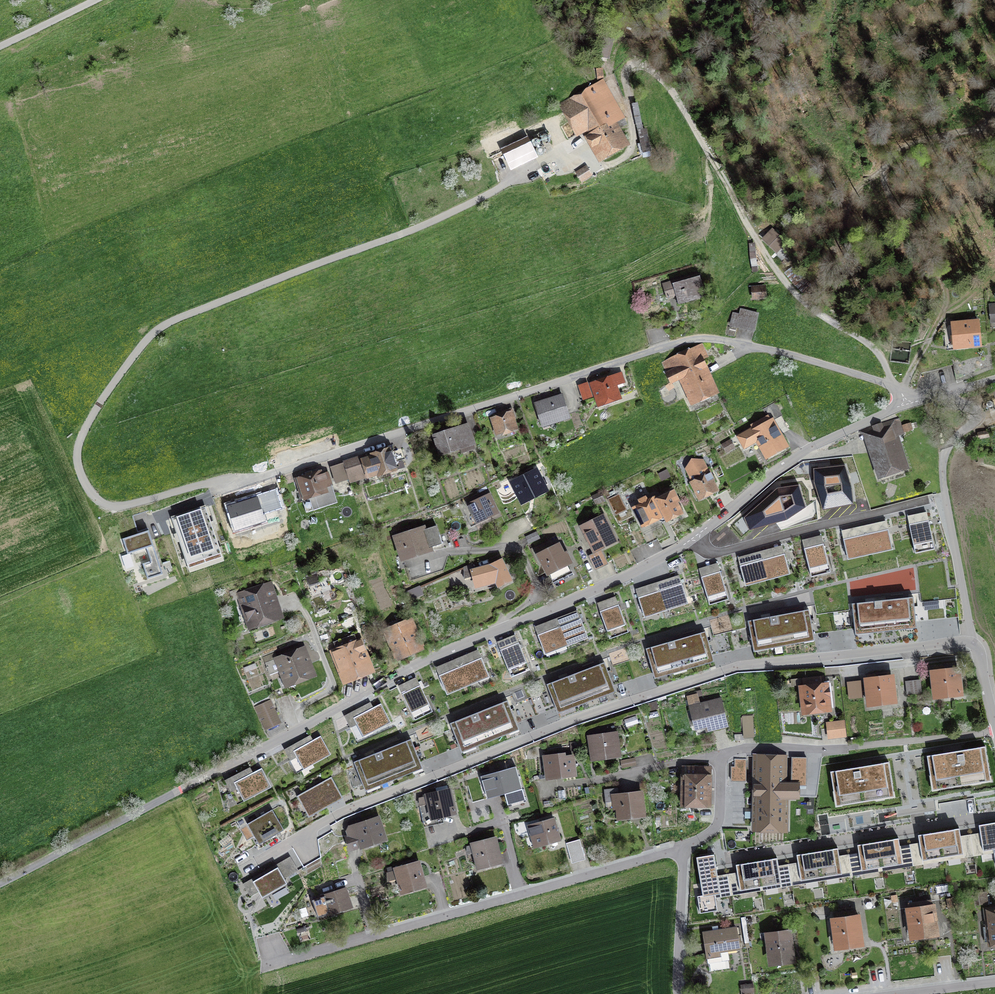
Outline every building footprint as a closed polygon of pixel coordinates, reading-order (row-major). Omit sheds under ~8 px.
[(618,119),(599,85),(562,106),(577,134),(587,129),(596,145),(592,147),(598,157),(621,144),(609,124),(615,121),(618,128),(626,124),(622,117),(618,119)] [(543,143),(546,143),(548,142),(549,139),(548,136),(546,135),(543,135),(541,137),(541,140),(543,143)] [(513,153),(506,156),(511,167),(534,156),(526,140),(510,147),(513,153)] [(550,163),(539,169),(545,180),(556,173),(550,163)] [(586,167),(577,173),(582,180),(590,175),(586,167)] [(785,242),(773,230),(764,240),(776,251),(785,242)] [(678,301),(705,294),(699,274),(663,284),(667,298),(676,296),(678,301)] [(764,288),(754,288),(754,298),(764,297),(764,288)] [(731,324),(754,330),(758,314),(741,310),(740,315),(733,314),(731,324)] [(641,315),(645,330),(658,327),(653,312),(641,315)] [(970,323),(953,325),(955,346),(979,344),(977,317),(969,318),(970,323)] [(694,399),(712,391),(698,361),(707,356),(702,345),(662,362),(671,381),(683,375),(694,399)] [(623,381),(620,374),(592,384),(599,404),(619,397),(615,384),(623,381)] [(592,397),(588,385),(581,388),(585,399),(592,397)] [(562,395),(535,404),(541,424),(569,415),(562,395)] [(769,421),(782,414),(775,402),(763,409),(769,421)] [(498,416),(493,418),(498,434),(515,428),(511,416),(514,416),(512,409),(497,413),(498,416)] [(902,466),(892,436),(904,432),(899,418),(874,427),(873,425),(867,427),(882,473),(902,466)] [(765,456),(784,446),(771,422),(768,424),(765,419),(737,435),(743,445),(755,438),(765,456)] [(447,429),(434,434),(440,454),(459,447),(461,453),(475,448),(468,426),(448,432),(447,429)] [(362,459),(362,461),(345,466),(349,479),(366,473),(368,477),(379,473),(380,476),(395,471),(394,469),(397,468),(391,450),(384,453),(383,449),(365,455),(366,458),(362,459)] [(708,471),(702,461),(695,464),(691,462),(686,469),(693,481),(692,482),(699,497),(716,489),(712,481),(714,479),(710,470),(708,471)] [(349,479),(345,466),(344,463),(331,468),(336,483),(349,479)] [(851,470),(826,470),(826,505),(850,505),(851,470)] [(312,472),(295,478),(306,512),(337,502),(327,472),(320,475),(320,473),(313,475),(312,472)] [(535,472),(514,483),(522,499),(544,488),(535,472)] [(248,515),(268,509),(262,492),(242,498),(243,500),(235,502),(240,515),(247,512),(248,515)] [(640,503),(634,506),(644,525),(662,516),(666,517),(667,520),(681,513),(676,503),(677,501),(673,492),(655,501),(652,495),(646,498),(646,497),(639,501),(640,503)] [(619,494),(608,499),(614,513),(626,507),(619,494)] [(497,512),(489,496),(462,508),(470,524),(497,512)] [(189,513),(207,566),(223,561),(205,507),(189,513)] [(927,512),(907,516),(915,553),(934,549),(927,512)] [(172,518),(190,572),(207,566),(189,513),(172,518)] [(583,527),(595,550),(614,540),(603,517),(599,519),(597,516),(589,520),(591,523),(583,527)] [(864,526),(870,552),(892,547),(886,521),(864,526)] [(429,549),(429,548),(442,544),(436,526),(402,536),(401,533),(395,534),(402,558),(429,549)] [(864,526),(841,531),(847,557),(870,552),(864,526)] [(623,536),(630,551),(647,543),(647,544),(658,539),(654,532),(644,537),(639,528),(623,536)] [(147,579),(163,574),(149,530),(122,539),(127,554),(146,548),(151,561),(142,564),(147,579)] [(526,537),(529,543),(540,538),(537,532),(526,537)] [(821,535),(802,540),(811,577),(830,572),(821,535)] [(536,549),(553,582),(572,573),(567,563),(571,561),(566,552),(563,554),(558,545),(552,548),(552,547),(546,550),(544,545),(536,549)] [(782,545),(760,551),(767,578),(779,575),(778,571),(788,568),(782,545)] [(755,581),(767,578),(760,551),(738,557),(744,580),(754,577),(755,581)] [(510,579),(501,560),(490,565),(473,570),(471,564),(463,568),(464,572),(464,578),(474,576),(477,585),(496,580),(498,585),(510,579)] [(717,563),(699,569),(710,605),(728,599),(717,563)] [(679,575),(657,582),(666,608),(677,604),(676,601),(686,597),(679,575)] [(635,589),(643,611),(653,608),(654,612),(666,608),(657,582),(635,589)] [(232,599),(241,596),(250,593),(247,586),(230,592),(232,599)] [(269,587),(250,593),(241,596),(250,624),(279,615),(269,587)] [(597,603),(610,639),(628,632),(615,596),(597,603)] [(815,629),(854,623),(852,604),(851,596),(807,602),(809,609),(811,619),(813,618),(815,629)] [(913,597),(852,604),(854,623),(855,632),(916,626),(915,617),(913,597)] [(811,619),(809,609),(748,621),(752,641),(753,645),(770,642),(771,646),(804,640),(803,636),(813,634),(811,619)] [(577,610),(556,618),(566,644),(577,639),(576,636),(586,632),(577,610)] [(752,641),(748,621),(747,613),(703,624),(705,631),(708,640),(711,640),(714,650),(752,641)] [(554,648),(566,644),(556,618),(534,627),(543,649),(553,645),(554,648)] [(399,656),(419,648),(411,628),(415,626),(412,619),(388,629),(399,656)] [(652,668),(653,673),(670,668),(671,671),(704,662),(703,658),(712,655),(708,640),(705,631),(646,649),(652,668)] [(497,642),(511,677),(529,669),(515,634),(497,642)] [(356,643),(353,635),(334,642),(337,650),(333,652),(344,681),(372,670),(360,641),(356,643)] [(602,655),(604,662),(608,671),(611,670),(614,680),(652,668),(646,649),(644,641),(602,655)] [(287,684),(313,674),(303,649),(278,659),(277,658),(266,663),(270,674),(282,670),(287,684)] [(478,649),(457,658),(467,683),(478,679),(477,675),(487,671),(478,649)] [(435,667),(445,689),(455,685),(456,688),(467,683),(457,658),(435,667)] [(568,676),(547,684),(554,703),(556,708),(572,701),(573,705),(605,693),(604,689),(613,686),(608,671),(604,662),(568,676)] [(934,668),(937,695),(963,692),(960,665),(934,668)] [(868,675),(871,703),(897,700),(894,672),(868,675)] [(398,686),(415,720),(433,711),(416,677),(398,686)] [(518,718),(554,703),(547,684),(544,677),(505,693),(507,700),(511,709),(514,708),(518,718)] [(921,693),(920,679),(905,681),(907,694),(921,693)] [(863,680),(848,680),(849,699),(864,698),(863,680)] [(802,684),(805,711),(833,707),(830,683),(825,684),(824,681),(802,684)] [(725,714),(721,698),(689,706),(694,727),(710,723),(712,727),(725,724),(723,715),(725,714)] [(270,700),(256,707),(264,726),(279,719),(270,700)] [(517,724),(511,709),(507,700),(450,723),(457,742),(459,747),(476,740),(477,743),(509,731),(507,727),(517,724)] [(354,725),(360,735),(388,720),(389,723),(391,722),(381,703),(347,721),(350,727),(354,725)] [(408,732),(411,739),(414,747),(417,746),(421,756),(457,742),(450,723),(447,716),(408,732)] [(626,727),(638,723),(636,716),(624,720),(626,727)] [(753,733),(752,718),(743,718),(744,734),(753,733)] [(843,722),(828,724),(829,736),(844,734),(843,722)] [(595,756),(616,753),(613,735),(602,736),(601,731),(593,732),(595,756)] [(295,758),(300,768),(328,752),(330,755),(331,754),(320,735),(287,754),(290,761),(295,758)] [(420,762),(414,747),(411,739),(354,762),(363,785),(379,778),(381,782),(412,769),(411,766),(420,762)] [(927,756),(933,790),(991,781),(985,746),(927,756)] [(547,778),(575,775),(572,756),(561,758),(560,754),(537,758),(540,777),(547,776),(547,778)] [(798,796),(798,785),(791,785),(783,785),(783,756),(759,755),(758,826),(782,827),(783,796),(798,796)] [(894,797),(898,816),(936,810),(933,790),(927,756),(889,762),(894,797)] [(791,779),(791,785),(798,785),(806,785),(807,758),(792,757),(792,779),(791,779)] [(622,768),(636,765),(635,758),(621,761),(622,768)] [(504,787),(506,792),(523,786),(517,770),(518,768),(515,762),(485,773),(485,772),(475,776),(477,780),(486,776),(492,792),(504,787)] [(830,771),(836,806),(894,797),(889,762),(830,771)] [(235,790),(240,800),(269,785),(270,787),(271,786),(262,768),(227,785),(231,792),(235,790)] [(686,768),(685,802),(707,803),(708,768),(686,768)] [(301,803),(293,807),(297,821),(342,796),(331,777),(297,796),(301,803)] [(619,818),(643,815),(640,793),(618,795),(617,789),(605,790),(606,806),(615,805),(615,807),(618,806),(619,818)] [(419,798),(423,820),(453,813),(448,791),(428,795),(419,798)] [(247,824),(259,844),(284,829),(272,809),(247,824)] [(351,848),(384,838),(378,818),(371,820),(370,817),(364,819),(365,822),(351,827),(349,831),(350,836),(347,837),(351,848)] [(538,845),(559,839),(553,820),(530,826),(533,836),(535,836),(538,845)] [(983,851),(993,849),(994,859),(994,822),(979,825),(981,836),(983,851)] [(939,832),(943,857),(963,854),(959,828),(939,832)] [(920,846),(922,861),(943,857),(939,832),(918,835),(920,846)] [(971,838),(974,856),(984,854),(983,851),(981,836),(971,838)] [(878,841),(882,867),(903,864),(898,838),(878,841)] [(961,839),(964,858),(974,856),(971,838),(961,839)] [(500,862),(494,839),(467,846),(467,853),(475,851),(479,867),(500,862)] [(572,863),(580,860),(576,846),(578,845),(577,840),(567,843),(572,863)] [(859,856),(862,871),(882,867),(878,841),(857,845),(859,856)] [(910,847),(913,866),(923,864),(922,861),(920,846),(910,847)] [(900,849),(903,868),(913,866),(910,847),(900,849)] [(817,851),(821,877),(842,874),(839,859),(838,848),(817,851)] [(798,866),(801,880),(821,877),(817,851),(797,855),(798,866)] [(697,896),(700,913),(717,910),(715,895),(720,894),(718,879),(714,854),(696,857),(703,895),(697,896)] [(849,857),(852,876),(862,874),(862,871),(859,856),(849,857)] [(842,874),(842,877),(852,876),(849,857),(839,859),(842,874)] [(756,861),(761,887),(781,884),(777,858),(756,861)] [(253,881),(262,897),(287,883),(284,878),(296,872),(289,860),(253,881)] [(402,891),(424,885),(418,863),(416,864),(415,860),(403,863),(404,867),(387,872),(388,880),(398,877),(402,891)] [(738,876),(740,890),(761,887),(756,861),(736,865),(738,876)] [(789,867),(792,886),(801,884),(801,880),(798,866),(789,867)] [(779,869),(782,887),(792,886),(789,867),(779,869)] [(728,877),(731,896),(741,894),(740,890),(738,876),(728,877)] [(720,894),(721,897),(731,896),(728,877),(718,879),(720,894)] [(327,905),(329,913),(350,906),(345,889),(317,898),(321,907),(327,905)] [(985,892),(978,893),(979,903),(987,902),(985,892)] [(913,935),(935,932),(931,900),(908,903),(909,911),(904,911),(907,934),(912,933),(913,935)] [(837,946),(860,943),(856,911),(833,914),(834,921),(829,922),(832,944),(837,944),(837,946)] [(994,942),(994,911),(986,912),(987,921),(982,921),(985,942),(990,941),(990,943),(994,942)] [(736,928),(704,933),(708,963),(722,961),(720,951),(739,948),(736,928)] [(768,935),(772,962),(792,959),(788,933),(768,935)]
